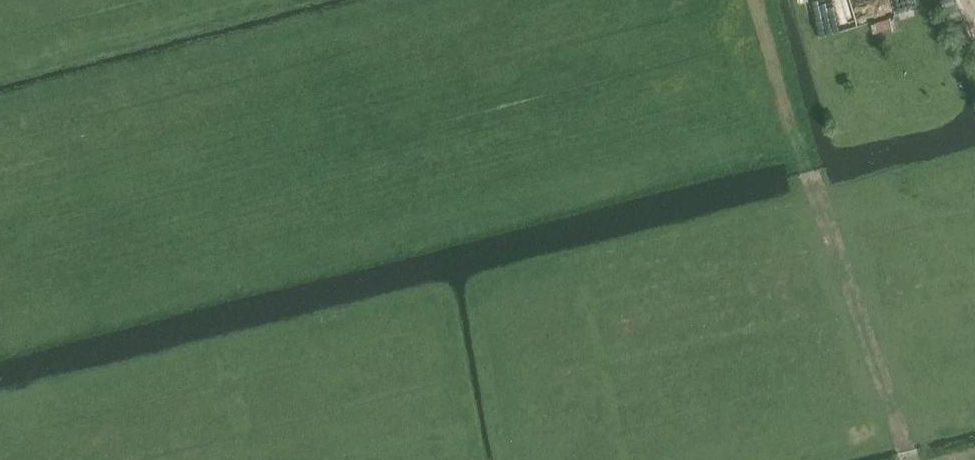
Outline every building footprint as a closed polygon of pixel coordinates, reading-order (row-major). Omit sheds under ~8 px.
[(898,9),(914,6),(913,0),(897,0),(898,9)]
